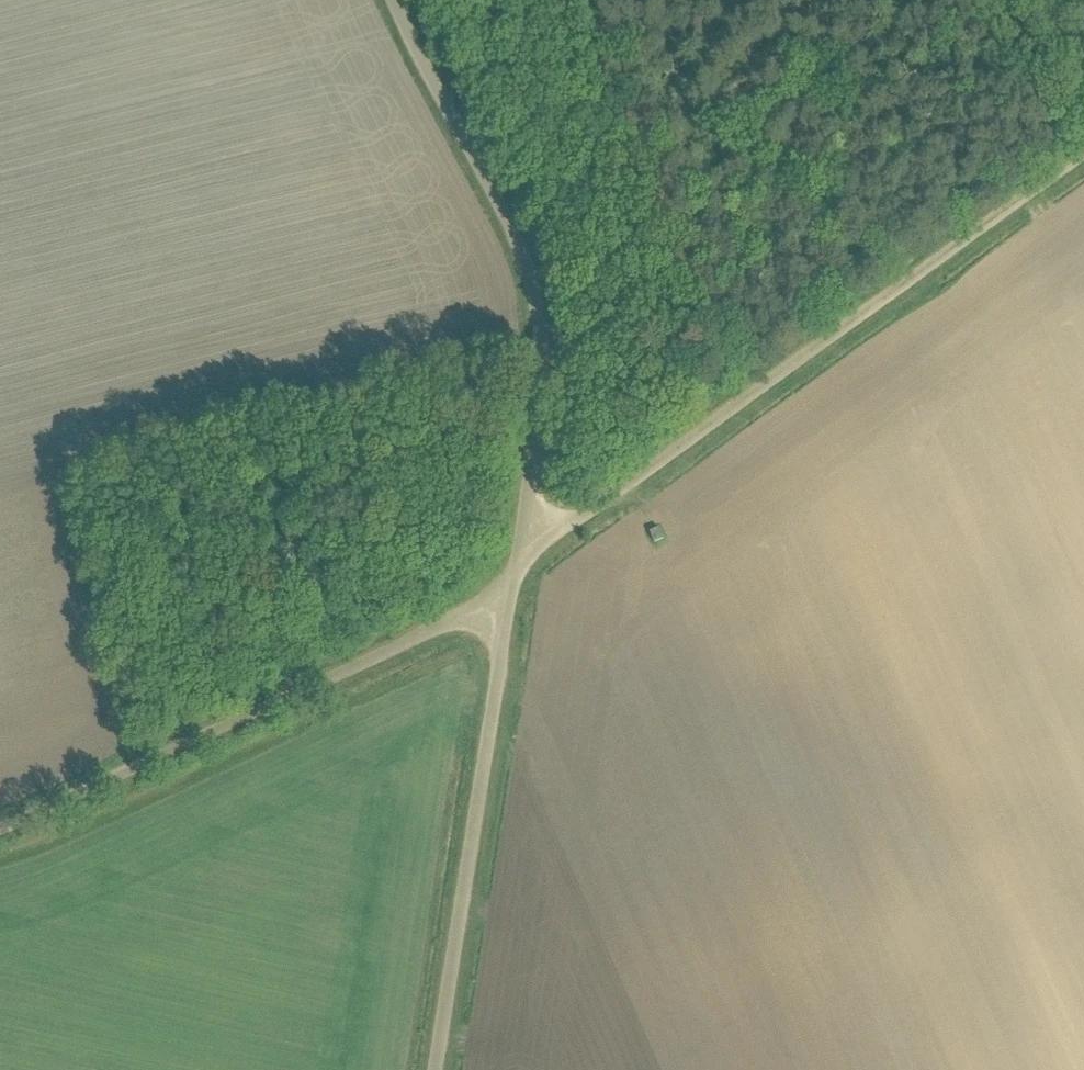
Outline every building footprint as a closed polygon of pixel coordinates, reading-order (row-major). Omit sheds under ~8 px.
[(650,533),(655,544),(664,540),(659,529),(650,533)]
